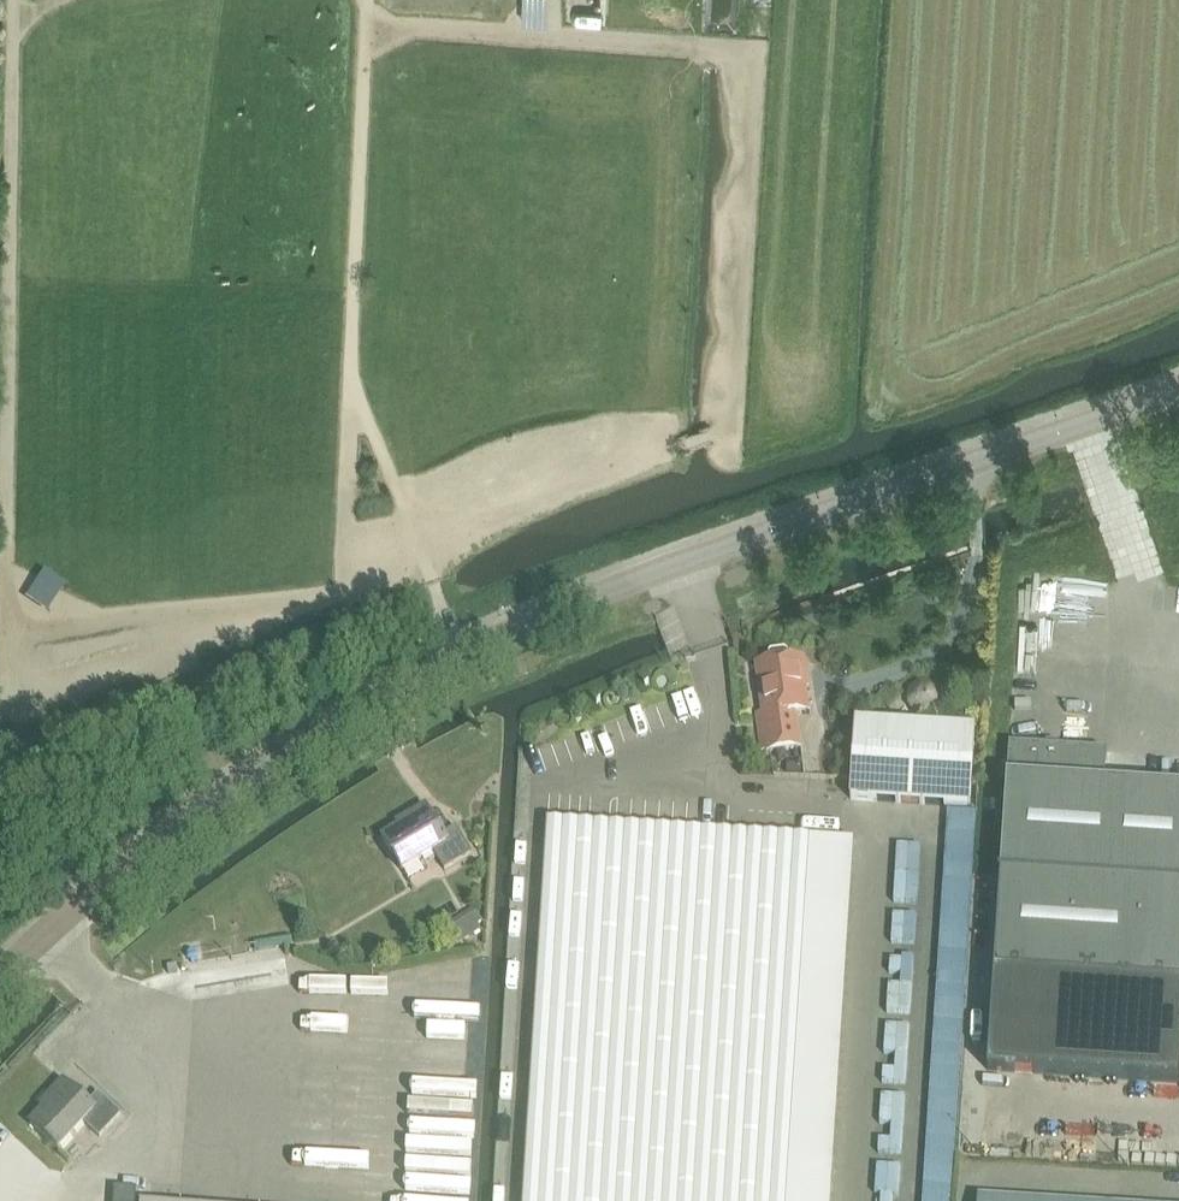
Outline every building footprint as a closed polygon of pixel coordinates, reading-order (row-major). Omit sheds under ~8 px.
[(1020,575),(1011,721),(1099,727),(1109,581),(1020,575)] [(767,657),(768,663),(755,665),(755,667),(759,667),(761,685),(758,688),(759,698),(762,700),(764,714),(756,715),(760,750),(768,749),(768,751),(796,747),(791,712),(805,710),(802,686),(806,686),(802,659),(787,661),(786,654),(783,652),(769,654),(767,657)] [(970,807),(975,730),(855,722),(850,799),(970,807)] [(988,1071),(1178,1083),(1178,790),(1103,785),(1105,752),(1009,745),(1000,877),(994,972),(988,1071)] [(406,817),(409,822),(383,837),(404,873),(435,855),(444,871),(472,855),(455,826),(439,835),(424,808),(406,817)] [(522,1200),(784,1200),(807,837),(546,821),(522,1200)] [(50,1099),(53,1102),(30,1128),(57,1152),(82,1125),(100,1141),(122,1118),(97,1094),(87,1105),(65,1085),(64,1084),(50,1099)]
